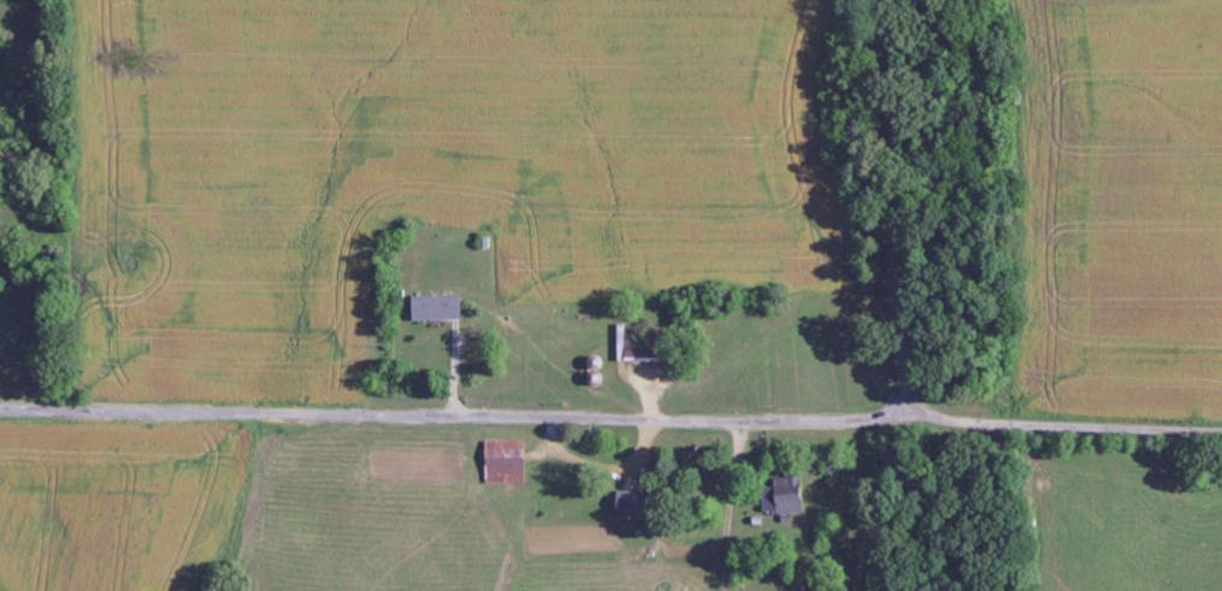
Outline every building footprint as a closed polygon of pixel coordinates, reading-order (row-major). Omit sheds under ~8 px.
[(416,322),(464,321),(464,296),(415,297),(416,322)] [(669,360),(669,332),(620,333),(621,361),(669,360)] [(525,442),(487,443),(489,485),(526,484),(525,442)] [(620,492),(619,518),(652,519),(653,493),(620,492)]
